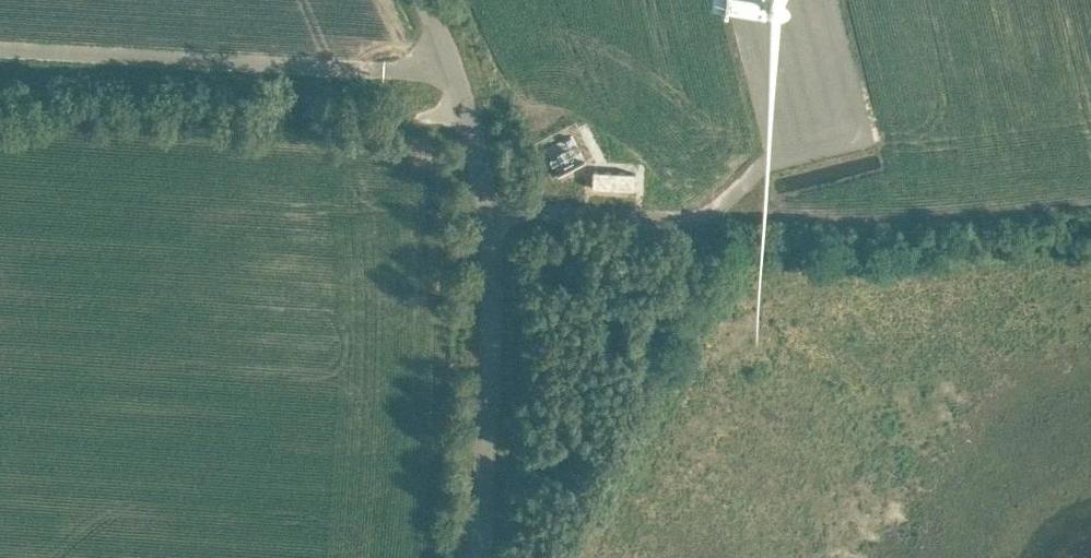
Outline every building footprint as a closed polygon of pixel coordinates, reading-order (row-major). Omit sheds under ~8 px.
[(594,169),(593,187),(636,189),(637,172),(594,169)]
